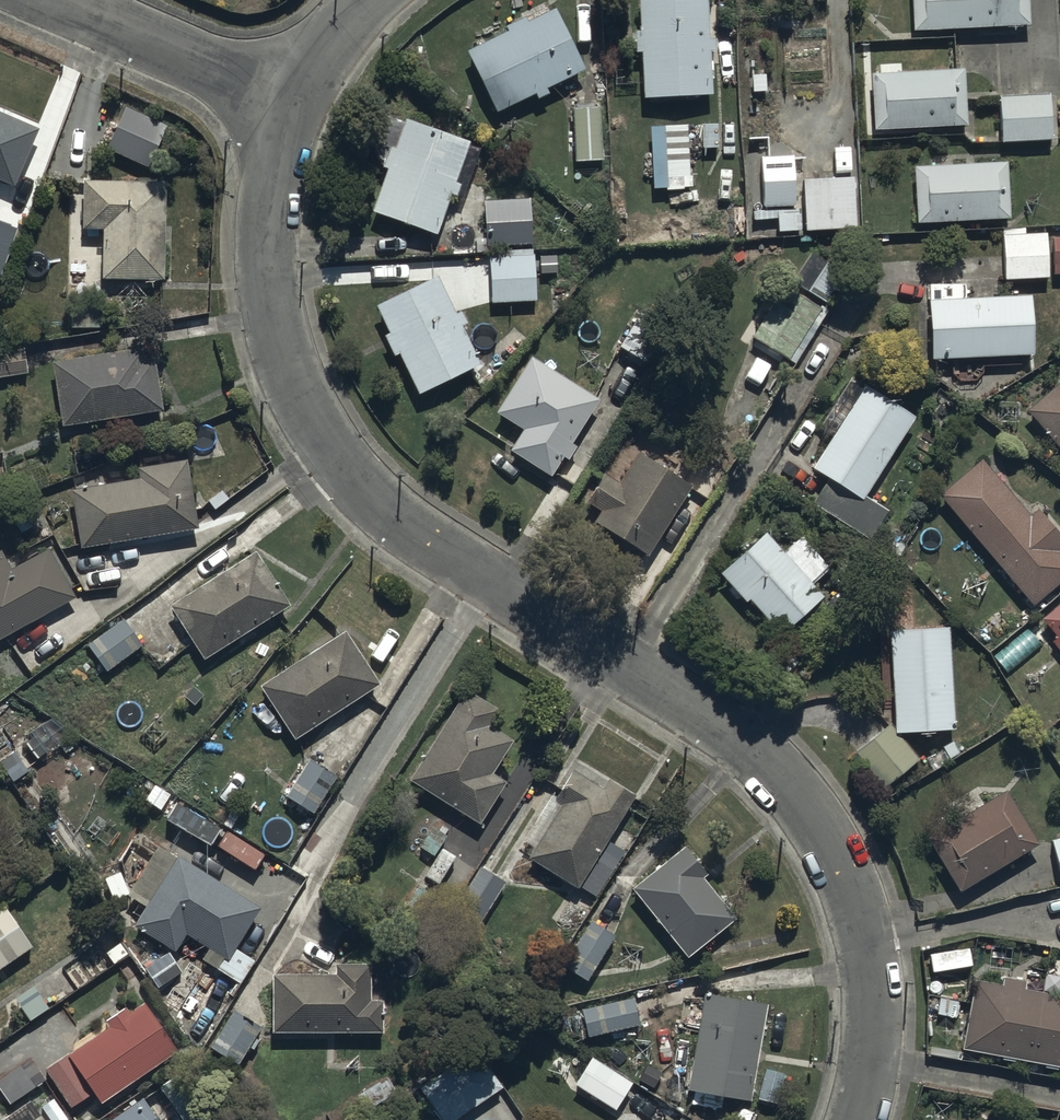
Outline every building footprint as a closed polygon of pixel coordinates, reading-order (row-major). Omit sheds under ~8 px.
[(639,26),(635,26),(636,48),(640,48),(641,91),(712,89),(711,47),(716,47),(715,34),(709,34),(708,0),(638,0),(639,26)] [(913,26),(1030,21),(1029,0),(911,0),(913,26)] [(508,25),(468,45),(498,106),(535,88),(538,94),(550,88),(547,81),(585,62),(555,2),(527,15),(525,11),(506,20),(508,25)] [(872,67),(874,125),(967,121),(965,64),(872,67)] [(999,92),(1001,138),(1052,136),(1050,89),(999,92)] [(128,103),(108,145),(148,164),(168,121),(128,103)] [(599,103),(572,105),(577,158),(604,155),(599,103)] [(15,182),(41,125),(0,106),(0,176),(15,182)] [(387,164),(372,206),(436,230),(451,190),(462,194),(482,140),(406,113),(382,163),(387,164)] [(688,121),(650,122),(651,184),(693,183),(693,173),(689,173),(688,145),(691,145),(691,138),(688,138),(688,121)] [(794,150),(761,151),(763,203),(796,202),(794,150)] [(917,161),(918,217),(1010,215),(1009,159),(917,161)] [(852,172),(834,173),(802,174),(805,225),(856,224),(854,172),(852,172)] [(167,178),(84,176),(83,225),(105,226),(104,274),(164,276),(167,178)] [(530,196),(485,196),(487,242),(532,241),(530,196)] [(800,205),(753,207),(753,217),(778,216),(778,228),(801,227),(800,205)] [(1,271),(20,225),(0,217),(0,271),(1,271)] [(1005,270),(1005,276),(1048,274),(1047,229),(1024,230),(1024,225),(1002,225),(1003,237),(995,238),(996,270),(1005,270)] [(491,293),(491,300),(536,300),(536,252),(489,253),(489,280),(476,280),(476,293),(491,293)] [(809,281),(827,293),(845,267),(828,255),(809,281)] [(460,280),(446,286),(440,272),(376,300),(388,327),(384,329),(394,352),(400,349),(418,388),(480,360),(463,321),(467,319),(462,306),(456,309),(452,300),(466,294),(460,280)] [(783,287),(753,333),(789,356),(819,311),(783,287)] [(930,294),(932,354),(1033,350),(1031,290),(930,294)] [(644,304),(619,342),(637,354),(633,360),(641,366),(646,357),(648,359),(672,322),(644,304)] [(54,357),(64,421),(162,406),(154,354),(147,355),(145,342),(54,357)] [(30,371),(25,343),(0,347),(0,375),(30,371)] [(598,394),(531,351),(495,406),(524,425),(511,445),(551,472),(563,453),(567,455),(577,441),(571,437),(598,394)] [(1028,404),(1059,443),(1059,378),(1028,404)] [(867,380),(812,462),(830,473),(814,497),(868,533),(887,504),(866,489),(917,413),(867,380)] [(602,505),(596,515),(649,550),(694,481),(638,444),(617,477),(604,469),(587,495),(602,505)] [(141,473),(70,485),(80,543),(198,523),(186,455),(139,463),(141,473)] [(941,490),(1032,598),(1059,575),(1059,527),(1040,502),(1029,511),(983,455),(941,490)] [(746,545),(720,567),(746,598),(750,594),(778,629),(824,591),(814,579),(831,565),(804,532),(785,547),(767,526),(751,539),(748,535),(742,540),(746,545)] [(76,594),(50,546),(13,566),(2,547),(0,548),(0,635),(76,594)] [(203,655),(288,600),(255,547),(169,602),(203,655)] [(1041,613),(1058,634),(1053,637),(1059,647),(1059,599),(1041,613)] [(142,640),(121,615),(87,642),(107,667),(142,640)] [(890,625),(895,727),(955,724),(950,622),(890,625)] [(380,679),(344,625),(260,680),(297,735),(380,679)] [(465,687),(407,775),(479,819),(506,774),(494,767),(512,736),(487,721),(496,706),(465,687)] [(917,755),(887,722),(856,750),(887,783),(917,755)] [(336,771),(308,754),(286,792),(315,808),(336,771)] [(562,798),(528,851),(597,895),(627,847),(609,835),(637,791),(609,774),(603,784),(574,766),(556,794),(562,798)] [(1008,784),(929,830),(961,885),(1039,839),(1008,784)] [(1051,835),(1059,872),(1059,833),(1051,835)] [(255,956),(236,944),(262,904),(160,839),(127,890),(145,902),(132,921),(174,948),(186,930),(208,944),(200,956),(215,965),(208,976),(232,992),(255,956)] [(686,841),(633,883),(688,953),(737,914),(704,872),(708,869),(686,841)] [(504,879),(479,864),(445,919),(470,934),(504,879)] [(0,906),(0,966),(34,943),(6,902),(0,906)] [(615,933),(591,917),(563,960),(586,976),(615,933)] [(183,967),(169,949),(144,969),(158,987),(183,967)] [(334,968),(272,969),(273,1027),(382,1027),(382,996),(369,996),(368,958),(334,958),(334,968)] [(964,1046),(1003,1051),(1002,1057),(1016,1059),(1017,1055),(1046,1059),(1045,1065),(1058,1066),(1058,1062),(1059,1062),(1059,992),(1025,987),(1026,977),(1005,974),(1004,980),(974,976),(964,1046)] [(34,981),(14,997),(30,1017),(50,1002),(34,981)] [(767,1002),(703,991),(686,1082),(750,1094),(767,1002)] [(633,993),(581,1004),(587,1032),(638,1021),(633,993)] [(109,1020),(43,1066),(70,1105),(94,1089),(101,1099),(177,1045),(144,999),(129,1009),(125,1003),(106,1016),(109,1020)] [(264,1023),(233,1005),(210,1043),(240,1062),(264,1023)] [(418,1085),(442,1119),(451,1119),(504,1083),(477,1044),(418,1085)] [(0,1076),(0,1087),(9,1100),(45,1075),(31,1055),(0,1076)] [(141,1095),(106,1119),(159,1119),(141,1095)] [(40,1110),(26,1119),(47,1119),(40,1110)]
